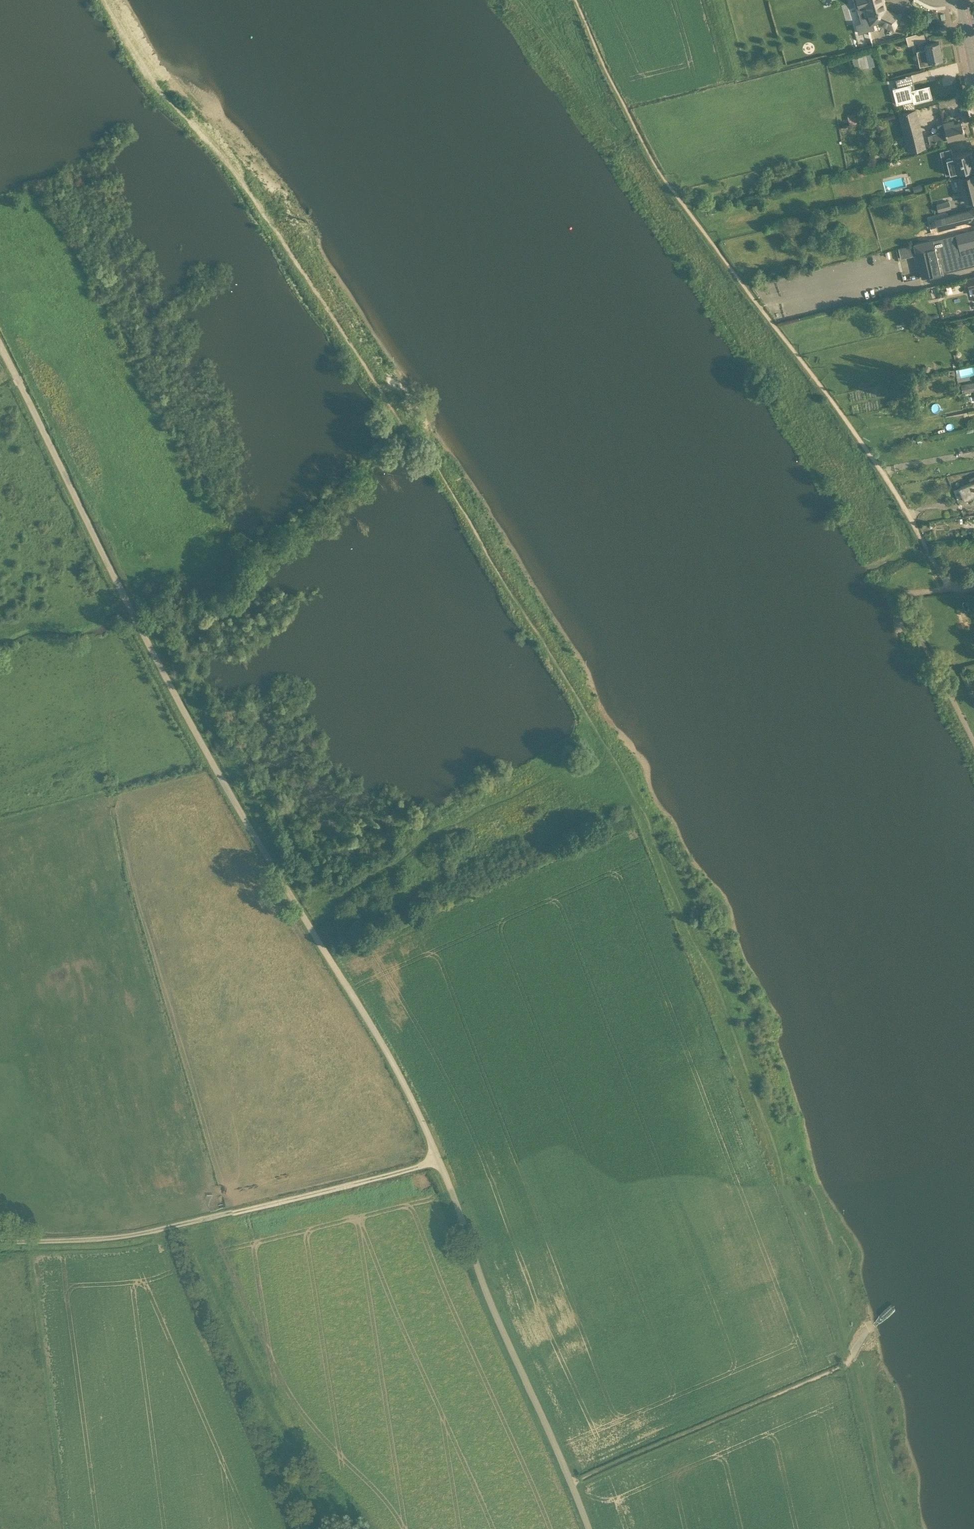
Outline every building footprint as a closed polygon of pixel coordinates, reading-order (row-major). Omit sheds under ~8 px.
[(860,6),(866,4),(871,23),(878,21),(894,28),(899,15),(886,9),(883,0),(858,0),(860,6)] [(923,31),(906,36),(908,45),(926,40),(923,31)] [(931,63),(931,61),(942,58),(939,42),(926,44),(926,48),(917,50),(920,66),(931,63)] [(866,53),(870,66),(875,65),(872,52),(866,53)] [(857,56),(852,57),(855,70),(861,69),(857,56)] [(923,86),(921,80),(904,85),(908,101),(924,96),(925,99),(944,95),(941,82),(923,86)] [(916,108),(898,113),(909,151),(926,146),(916,108)] [(954,120),(937,124),(939,131),(933,133),(927,134),(930,143),(947,138),(948,139),(965,134),(961,121),(955,123),(954,120)] [(956,172),(963,170),(973,168),(969,152),(943,159),(945,167),(947,166),(949,173),(956,171),(956,172)] [(959,178),(964,202),(973,200),(973,174),(959,178)] [(938,211),(951,208),(949,200),(936,203),(936,204),(933,205),(934,210),(938,209),(938,211)] [(945,216),(938,218),(941,227),(947,226),(948,227),(958,225),(957,223),(970,220),(972,225),(973,225),(973,208),(967,210),(945,216)] [(933,239),(933,238),(913,243),(913,244),(899,247),(901,257),(916,254),(921,277),(973,265),(973,229),(933,239)] [(973,390),(973,381),(961,384),(962,393),(973,390)] [(973,495),(973,481),(959,488),(964,500),(973,495)]
